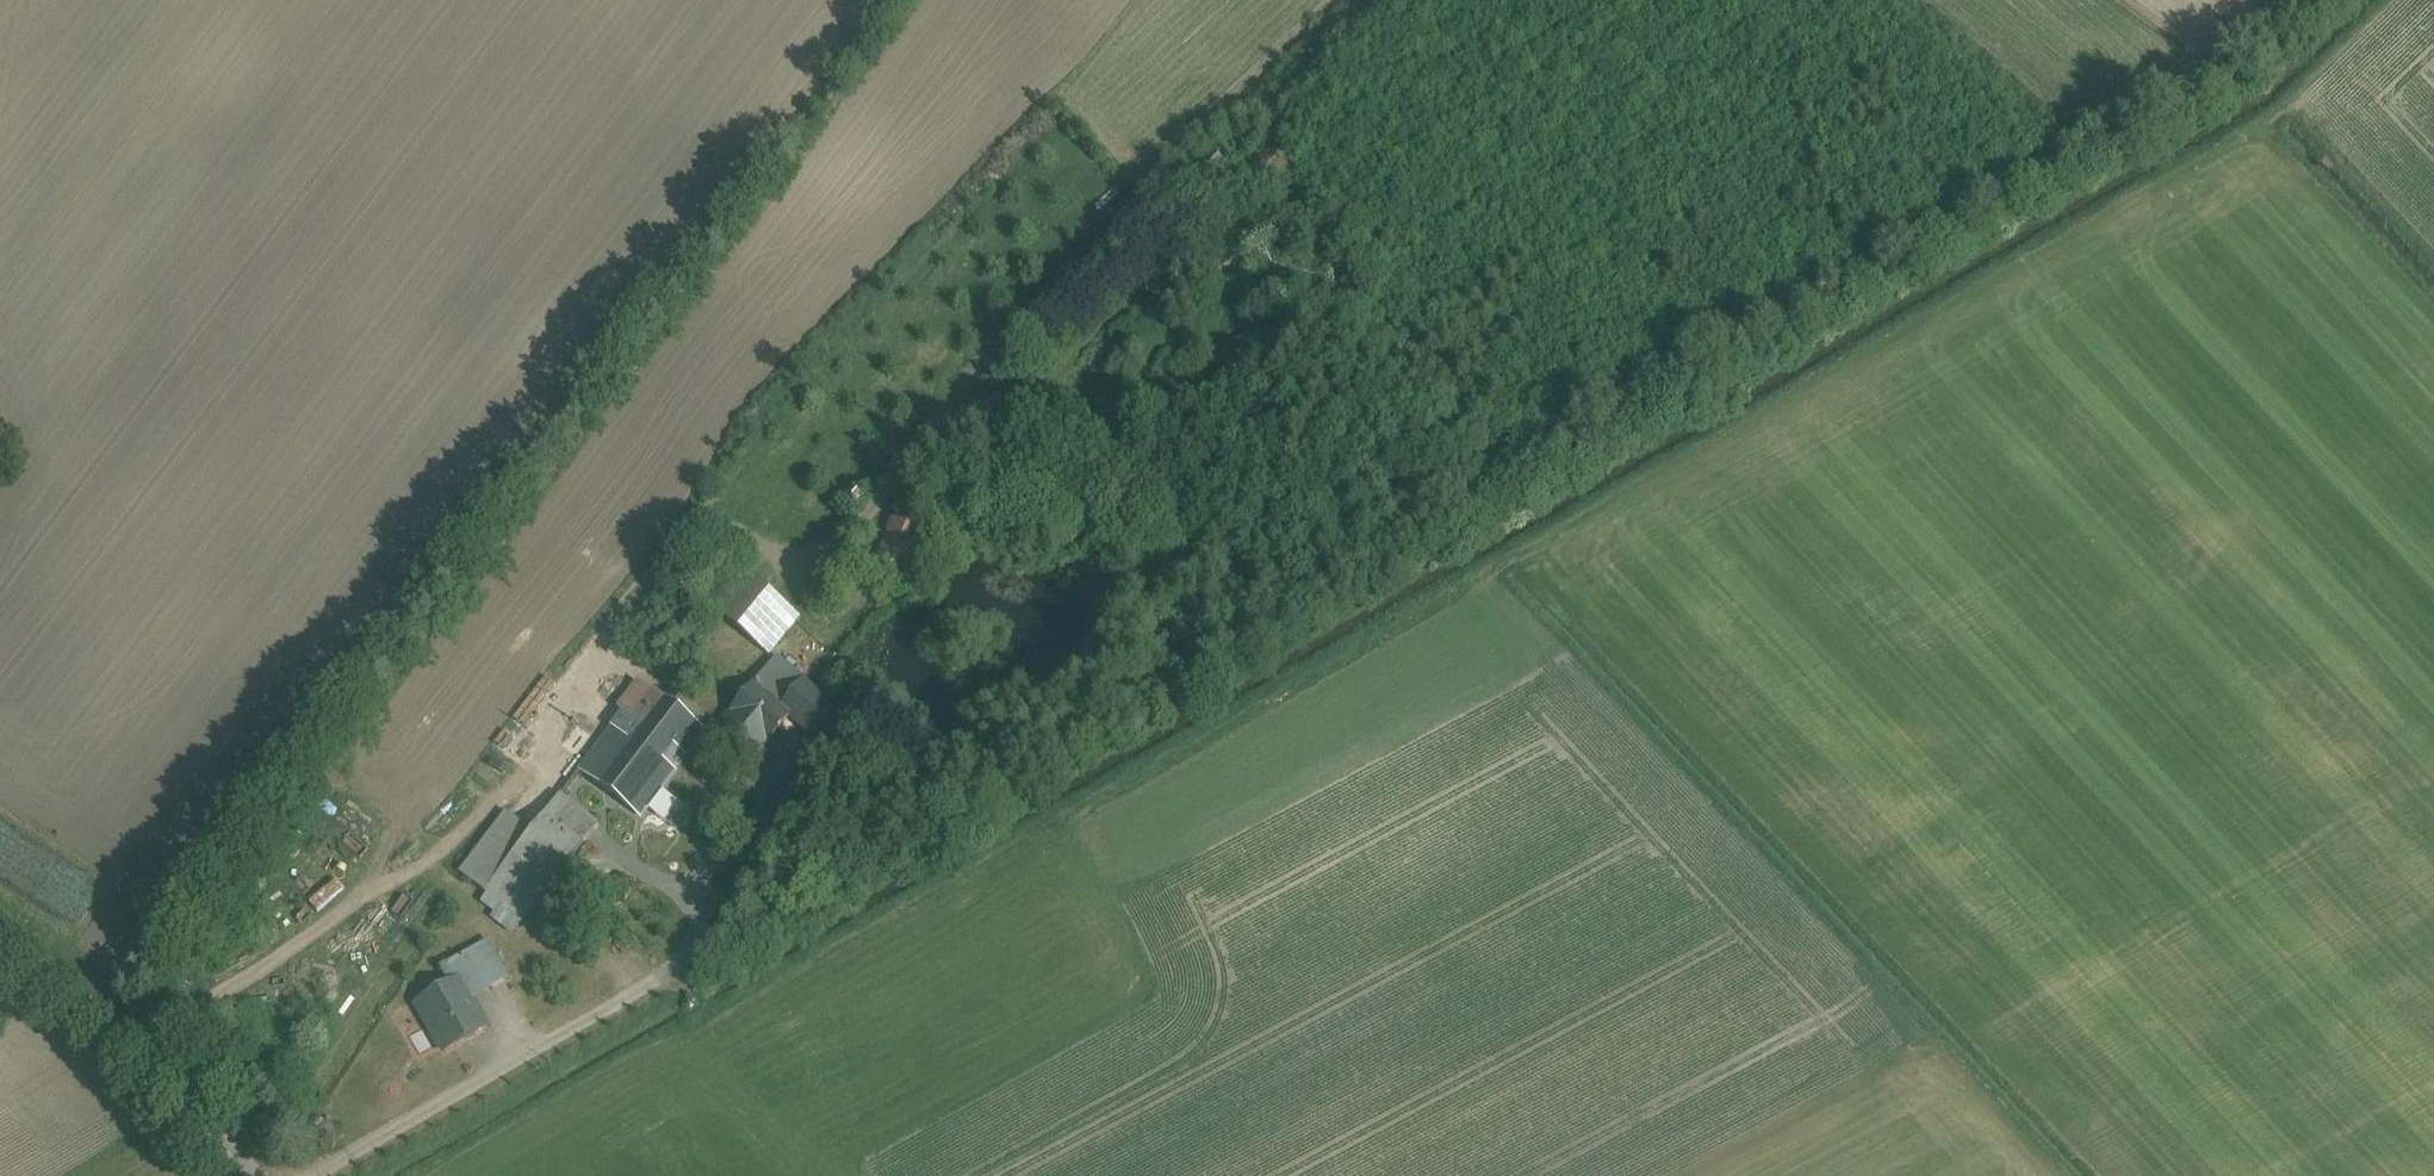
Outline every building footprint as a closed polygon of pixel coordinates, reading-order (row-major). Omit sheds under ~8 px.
[(798,613),(764,590),(742,621),(775,645),(798,613)] [(818,736),(840,704),(765,652),(744,682),(735,675),(704,720),(742,746),(771,703),(818,736)] [(700,723),(626,671),(563,761),(637,813),(700,723)] [(467,860),(473,865),(539,913),(604,824),(563,794),(536,831),(505,808),(467,860)] [(434,969),(405,985),(434,1037),(473,1015),(456,986),(496,964),(478,931),(429,959),(434,969)]
